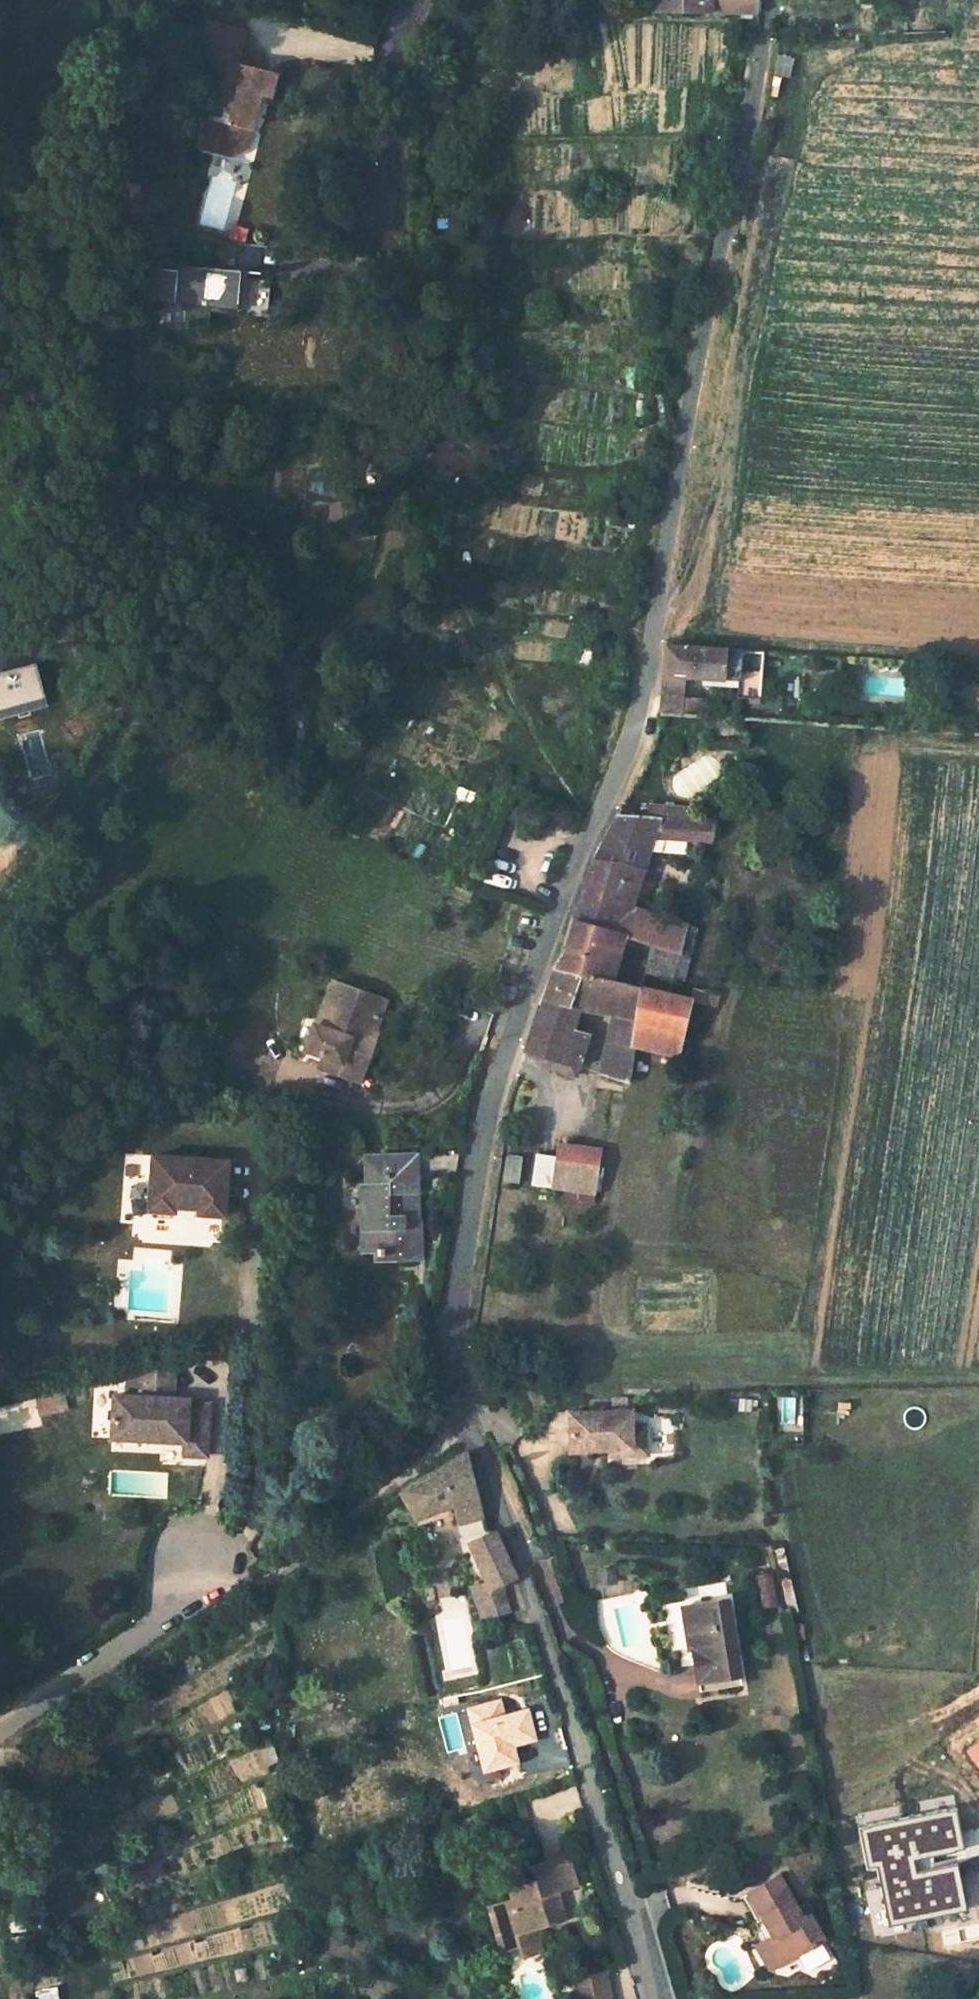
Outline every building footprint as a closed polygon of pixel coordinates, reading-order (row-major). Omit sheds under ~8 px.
[(708,11),(708,0),(651,0),(651,10),(708,11)] [(708,11),(760,11),(759,0),(708,0),(708,11)] [(218,81),(204,138),(231,144),(238,140),(242,125),(249,127),(257,93),(268,95),(273,74),(234,64),(243,31),(207,22),(193,75),(218,81)] [(231,144),(204,138),(201,147),(231,155),(243,148),(249,127),(242,125),(238,140),(231,144)] [(231,263),(234,244),(217,241),(214,260),(231,263)] [(184,319),(199,320),(201,305),(265,311),(267,279),(242,277),(243,270),(158,262),(158,269),(147,268),(145,295),(186,299),(184,319)] [(667,644),(664,675),(685,676),(740,680),(741,669),(743,649),(667,644)] [(755,649),(743,649),(741,669),(753,670),(755,649)] [(35,704),(27,667),(0,673),(0,711),(35,704)] [(685,676),(664,675),(662,698),(684,699),(685,676)] [(662,698),(660,713),(698,716),(700,700),(684,699),(662,698)] [(676,1055),(688,999),(640,989),(596,979),(607,932),(617,935),(650,945),(676,954),(684,924),(631,910),(655,831),(706,845),(712,822),(617,814),(590,865),(571,921),(564,947),(550,972),(522,1051),(560,1063),(575,1008),(614,1019),(599,1074),(626,1082),(631,1045),(676,1055)] [(607,932),(596,979),(640,989),(642,975),(609,967),(617,935),(607,932)] [(315,1025),(306,1050),(324,1057),(365,1071),(378,1035),(375,1034),(387,1001),(340,985),(324,1029),(315,1025)] [(691,988),(688,999),(714,1005),(716,994),(691,988)] [(361,1083),(365,1071),(324,1057),(320,1068),(361,1083)] [(530,1184),(592,1193),(599,1152),(557,1144),(555,1157),(535,1153),(530,1184)] [(391,1260),(415,1260),(415,1154),(368,1153),(368,1180),(361,1180),(361,1251),(390,1251),(391,1260)] [(153,1155),(149,1209),(174,1211),(175,1198),(199,1200),(199,1207),(224,1209),(227,1160),(153,1155)] [(173,1398),(175,1358),(129,1369),(129,1395),(173,1398)] [(39,1390),(43,1406),(61,1401),(57,1386),(39,1390)] [(114,1395),(112,1437),(185,1441),(186,1434),(207,1435),(208,1403),(188,1402),(188,1398),(173,1398),(129,1395),(114,1395)] [(627,1423),(627,1408),(557,1412),(559,1457),(648,1453),(646,1423),(627,1423)] [(186,1434),(185,1441),(185,1454),(206,1455),(207,1435),(186,1434)] [(452,1507),(457,1522),(481,1513),(465,1452),(401,1490),(413,1519),(452,1507)] [(470,1591),(480,1619),(506,1609),(498,1585),(513,1578),(494,1534),(468,1546),(486,1587),(470,1591)] [(415,1591),(418,1606),(427,1603),(425,1587),(415,1591)] [(709,1690),(744,1685),(730,1600),(685,1606),(691,1650),(703,1648),(709,1690)] [(966,1752),(978,1770),(978,1743),(966,1752)] [(912,1856),(963,1846),(956,1809),(859,1828),(867,1870),(877,1868),(889,1928),(970,1913),(960,1863),(915,1872),(912,1856)] [(512,1923),(515,1935),(563,1921),(558,1901),(550,1903),(547,1895),(556,1893),(575,1887),(566,1855),(531,1865),(535,1880),(518,1885),(519,1890),(509,1893),(510,1900),(487,1907),(494,1928),(512,1923)] [(766,1922),(774,1939),(764,1944),(777,1968),(823,1943),(811,1919),(803,1923),(796,1911),(780,1880),(751,1896),(766,1922)] [(743,1900),(758,1927),(766,1922),(751,1896),(743,1900)] [(811,1919),(804,1907),(796,1911),(803,1923),(811,1919)] [(756,1949),(768,1972),(776,1968),(777,1968),(764,1944),(756,1949)] [(571,1998),(609,1998),(606,1967),(569,1970),(571,1998)]
